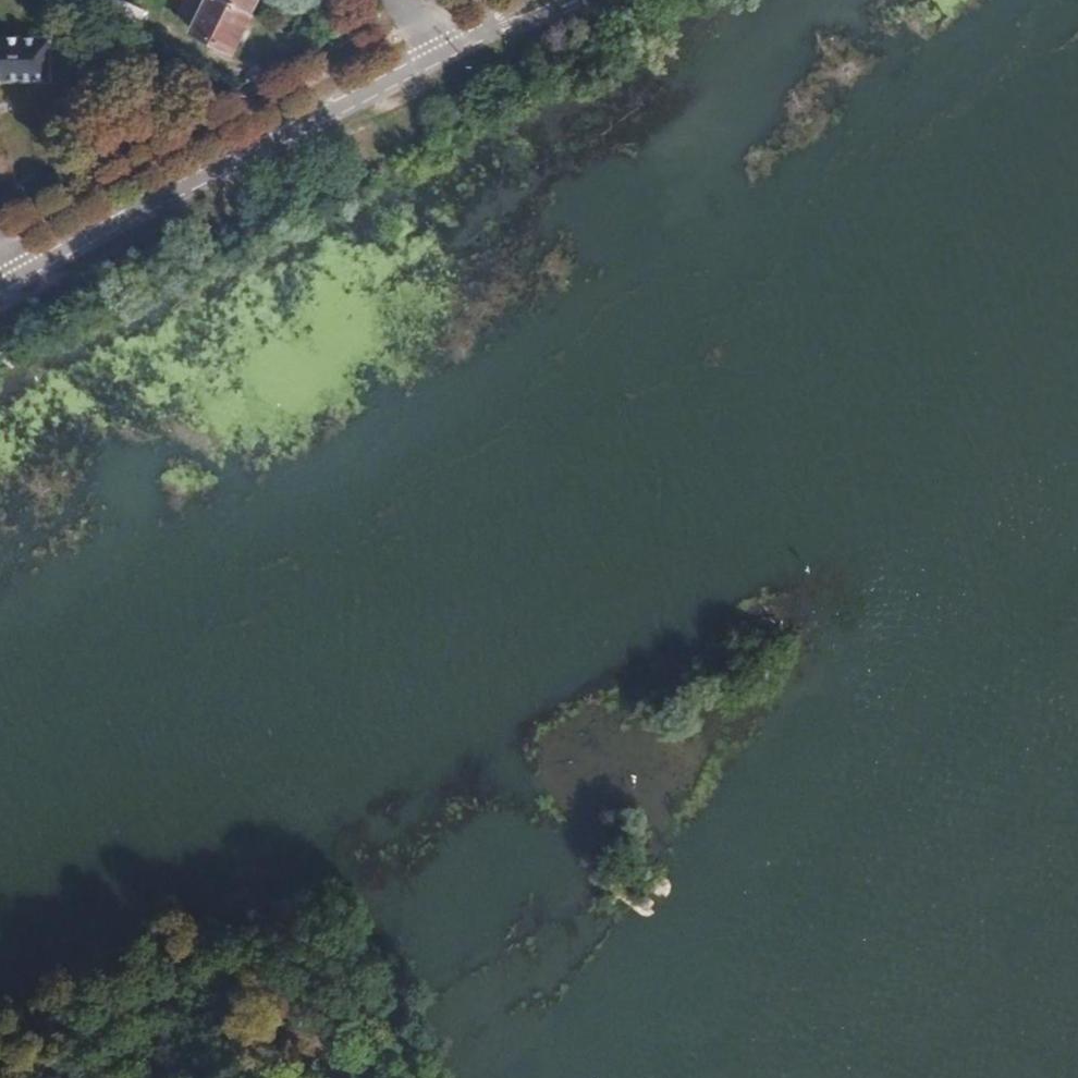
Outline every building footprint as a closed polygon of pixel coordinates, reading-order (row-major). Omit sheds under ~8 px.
[(137,31),(146,12),(122,0),(112,0),(105,15),(137,31)] [(196,34),(235,52),(253,14),(228,0),(212,0),(205,14),(200,13),(197,20),(201,22),(196,34)] [(253,14),(260,0),(228,0),(253,14)] [(7,78),(49,79),(52,38),(0,36),(0,81),(7,78)]
